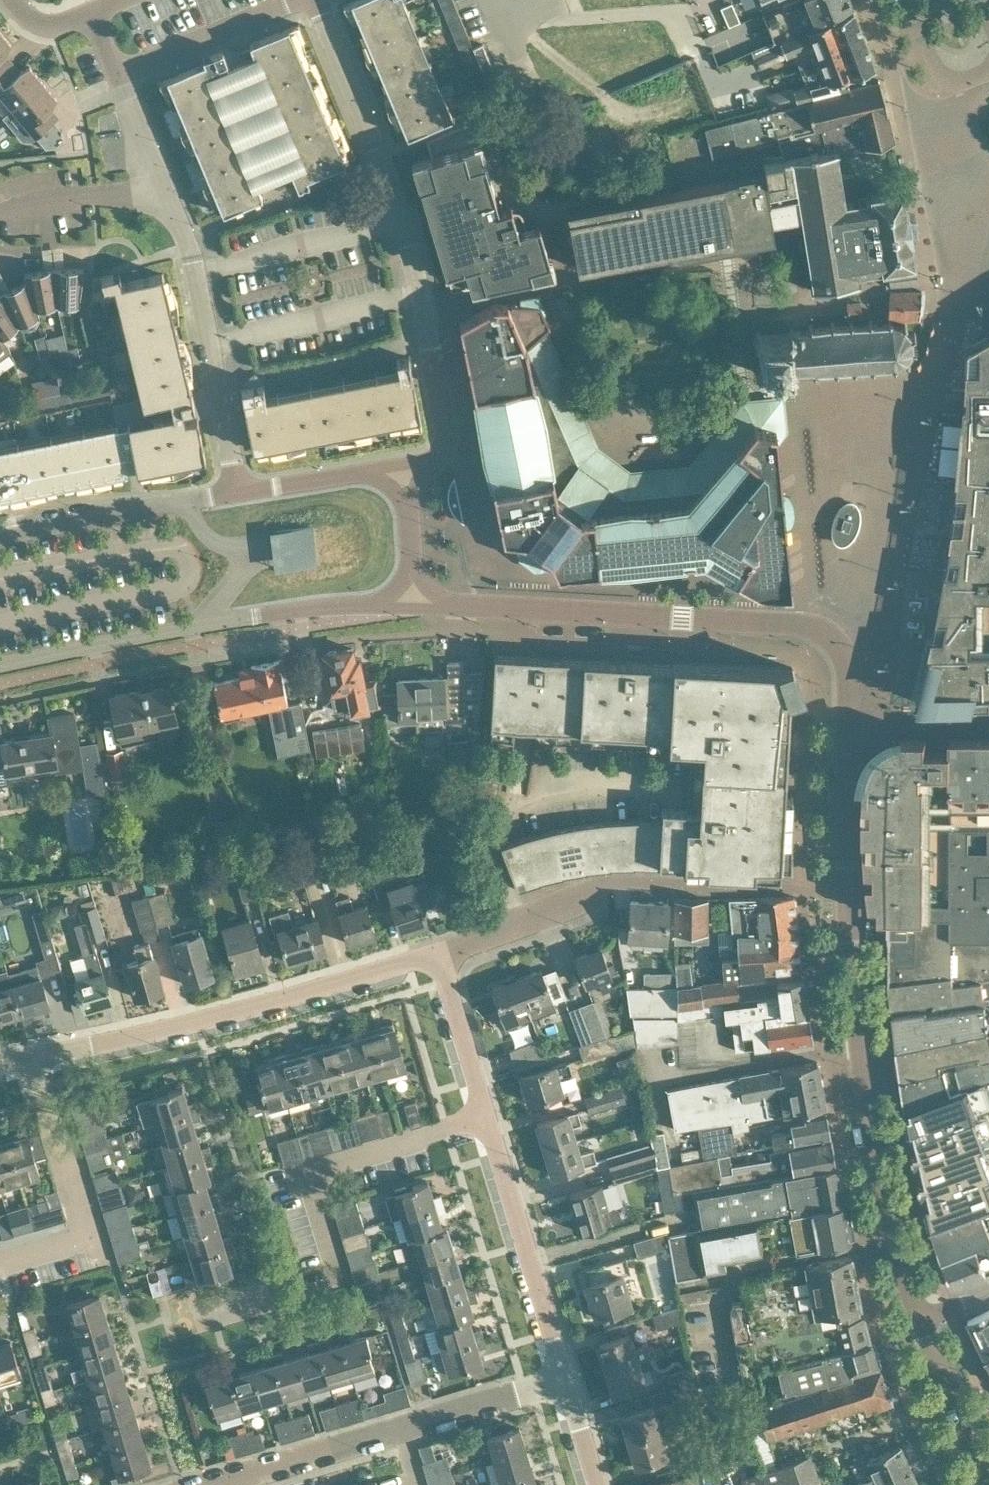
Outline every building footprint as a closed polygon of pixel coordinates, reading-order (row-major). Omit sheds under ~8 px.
[(351,1),(407,137),(447,120),(396,0),(354,0),(351,1)] [(453,0),(452,0),(441,5),(444,11),(456,6),(453,0)] [(765,20),(773,40),(800,28),(852,6),(850,0),(806,0),(808,3),(808,5),(798,10),(797,8),(796,5),(782,11),(783,12),(765,20)] [(732,3),(720,8),(729,26),(740,21),(732,3)] [(458,12),(456,6),(444,11),(447,17),(458,12)] [(798,104),(808,101),(850,89),(846,78),(875,67),(853,9),(780,40),(787,56),(797,52),(808,86),(769,96),(772,108),(797,102),(798,104)] [(461,19),(458,12),(447,17),(449,23),(461,19)] [(464,25),(461,19),(449,23),(452,30),(464,25)] [(300,55),(306,53),(299,23),(250,44),(251,48),(241,52),(224,53),(223,50),(203,58),(205,63),(157,83),(173,109),(178,106),(223,214),(263,197),(258,186),(292,172),(298,188),(310,184),(307,178),(345,162),(300,55)] [(466,31),(464,25),(452,30),(454,36),(466,31)] [(0,31),(0,73),(8,66),(1,57),(6,53),(11,45),(0,31)] [(469,37),(466,31),(454,36),(457,42),(469,37)] [(471,44),(469,37),(457,42),(460,49),(471,44)] [(775,40),(751,51),(755,60),(779,50),(775,40)] [(477,56),(479,62),(482,69),(492,65),(483,43),(473,47),(474,50),(477,56)] [(474,50),(473,47),(471,44),(460,49),(462,55),(474,50)] [(477,56),(474,50),(462,55),(465,61),(477,56)] [(479,62),(477,56),(465,61),(468,67),(479,62)] [(482,69),(479,62),(468,67),(470,74),(482,69)] [(0,73),(0,109),(5,115),(13,108),(43,83),(30,66),(21,70),(15,75),(8,66),(0,73)] [(879,81),(850,89),(808,101),(808,102),(705,128),(708,143),(734,136),(736,146),(755,141),(756,147),(763,145),(762,144),(779,140),(783,157),(800,154),(839,150),(865,146),(865,147),(894,140),(879,81)] [(57,99),(43,83),(13,108),(36,136),(54,121),(47,112),(52,107),(57,99)] [(480,142),(415,161),(453,291),(554,270),(540,222),(526,226),(523,215),(521,212),(518,210),(514,210),(512,203),(499,207),(480,142)] [(839,151),(839,150),(800,154),(783,157),(784,160),(763,163),(769,201),(773,223),(774,223),(773,220),(778,220),(779,227),(781,227),(780,220),(799,216),(801,224),(803,224),(813,288),(810,288),(811,290),(860,282),(860,280),(858,280),(857,274),(882,270),(882,271),(888,270),(915,266),(903,190),(870,196),(871,198),(845,202),(837,151),(839,151)] [(567,209),(577,268),(677,249),(678,257),(775,239),(772,223),(773,223),(769,201),(763,172),(737,177),(738,179),(723,181),(723,180),(567,209)] [(918,281),(915,266),(888,270),(890,284),(918,281)] [(57,304),(54,268),(25,273),(36,308),(37,308),(57,304)] [(84,269),(54,268),(57,304),(79,305),(84,269)] [(127,473),(127,469),(136,467),(137,471),(205,458),(197,416),(195,417),(193,407),(194,407),(162,273),(122,282),(120,272),(92,279),(93,291),(121,284),(148,395),(143,396),(143,397),(113,404),(119,426),(118,426),(118,431),(0,454),(0,498),(127,473)] [(36,308),(25,273),(24,274),(27,281),(1,293),(19,324),(21,329),(29,330),(36,327),(40,321),(38,316),(39,316),(37,308),(36,308)] [(1,293),(0,293),(0,335),(2,337),(19,324),(1,293)] [(886,293),(884,321),(887,321),(889,321),(917,323),(918,295),(886,293)] [(861,303),(847,303),(847,314),(848,318),(862,317),(861,303)] [(475,315),(460,323),(469,368),(482,435),(503,536),(514,537),(527,538),(533,542),(545,551),(551,556),(556,568),(557,571),(703,557),(759,590),(792,590),(786,527),(785,523),(784,523),(784,518),(782,504),(782,499),(783,499),(782,494),(781,481),(781,475),(778,444),(776,427),(775,427),(773,408),(748,411),(695,476),(627,482),(589,454),(536,334),(547,329),(550,327),(545,315),(541,306),(540,306),(532,305),(521,305),(520,305),(494,304),(475,315)] [(106,306),(90,309),(95,331),(107,328),(104,316),(108,316),(106,306)] [(889,326),(889,321),(887,321),(887,327),(872,328),(869,328),(869,323),(867,323),(867,328),(850,329),(850,324),(848,324),(848,329),(831,330),(831,325),(829,325),(830,330),(811,331),(810,327),(807,327),(807,333),(793,334),(789,330),(784,336),(760,338),(754,333),(750,337),(756,343),(758,366),(752,372),(757,376),(762,371),(765,375),(770,374),(773,370),(786,369),(792,374),(795,370),(796,370),(811,369),(812,376),(814,375),(814,371),(833,370),(833,374),(836,374),(835,369),(851,368),(851,373),(854,373),(853,368),(869,367),(869,372),(872,372),(872,366),(891,365),(891,370),(894,370),(894,365),(902,361),(905,365),(908,363),(904,359),(909,351),(914,353),(915,350),(910,349),(909,339),(914,337),(913,334),(908,337),(903,329),(904,325),(901,324),(900,329),(889,326)] [(104,336),(96,338),(98,348),(106,346),(104,336)] [(919,703),(951,703),(981,702),(981,701),(988,701),(988,337),(971,347),(968,393),(972,393),(971,404),(968,403),(964,442),(962,458),(962,459),(960,477),(962,478),(958,509),(953,541),(955,542),(950,570),(949,570),(936,634),(935,635),(919,703)] [(109,357),(106,346),(98,348),(101,359),(109,357)] [(77,347),(68,349),(71,365),(81,363),(77,347)] [(71,365),(68,349),(58,351),(61,367),(71,365)] [(254,374),(240,384),(241,387),(241,388),(248,425),(253,449),(314,437),(420,416),(411,369),(409,357),(397,359),(400,377),(267,403),(262,379),(254,374)] [(113,360),(102,363),(105,376),(117,373),(113,360)] [(0,381),(0,392),(11,387),(7,378),(0,381)] [(51,378),(41,380),(44,396),(45,396),(54,394),(51,378)] [(44,396),(41,380),(31,382),(34,398),(44,396)] [(109,383),(99,385),(101,394),(111,392),(109,383)] [(101,394),(99,385),(88,387),(90,396),(101,394)] [(90,396),(88,387),(77,390),(79,398),(90,396)] [(79,398),(77,390),(67,392),(68,400),(79,398)] [(68,400),(67,392),(56,394),(57,402),(68,400)] [(57,402),(56,394),(54,394),(45,396),(46,404),(57,402)] [(44,396),(34,398),(36,407),(46,404),(45,396),(44,396)] [(36,407),(34,398),(23,400),(25,409),(36,407)] [(25,409),(23,400),(12,402),(14,411),(25,409)] [(14,411),(12,402),(1,404),(3,413),(14,411)] [(460,517),(452,478),(448,482),(446,486),(444,490),(443,495),(443,500),(443,505),(445,510),(447,514),(450,518),(454,521),(457,524),(461,525),(460,517)] [(861,518),(862,511),(860,505),(857,500),(854,498),(850,498),(844,500),(840,504),(836,509),(833,515),(831,522),(830,529),(832,535),(835,540),(838,543),(843,543),(848,541),(853,538),(857,532),(860,525),(861,518)] [(310,528),(274,532),(278,569),(314,566),(310,528)] [(922,562),(922,582),(943,582),(944,563),(922,562)] [(937,623),(938,594),(924,593),(922,622),(937,623)] [(327,653),(323,654),(328,676),(326,679),(328,685),(330,687),(331,691),(335,710),(350,707),(351,712),(352,712),(353,717),(369,713),(368,709),(368,708),(380,705),(379,698),(375,679),(363,681),(358,658),(354,659),(352,648),(337,651),(335,649),(328,651),(327,653)] [(580,730),(584,660),(494,654),(490,725),(516,727),(516,718),(535,719),(535,726),(534,726),(534,728),(580,730)] [(670,735),(674,661),(672,661),(672,664),(584,660),(580,730),(626,733),(626,731),(627,724),(645,725),(644,734),(670,735)] [(251,666),(251,668),(254,679),(241,681),(240,677),(214,683),(221,716),(273,706),(275,714),(271,714),(279,756),(310,750),(301,703),(288,705),(279,661),(251,666)] [(397,678),(400,724),(416,723),(417,731),(446,730),(445,722),(466,721),(478,720),(484,672),(464,673),(463,661),(447,662),(448,679),(443,679),(443,676),(442,676),(442,677),(399,679),(399,678),(397,678)] [(789,668),(674,661),(670,735),(694,736),(695,719),(700,719),(698,744),(691,743),(687,809),(662,808),(661,820),(659,868),(660,868),(660,864),(706,865),(705,872),(755,875),(756,865),(791,866),(792,817),(783,817),(790,693),(800,690),(794,671),(794,669),(793,670),(792,667),(789,668)] [(180,702),(179,698),(177,689),(170,691),(169,686),(139,692),(138,690),(110,696),(120,744),(159,736),(157,724),(176,720),(173,704),(180,702)] [(9,783),(7,775),(23,772),(23,769),(56,764),(57,771),(83,767),(79,745),(74,713),(48,717),(51,733),(2,741),(0,725),(0,784),(9,783)] [(867,809),(867,823),(867,831),(867,838),(868,860),(868,862),(869,868),(869,875),(870,884),(871,894),(875,916),(879,916),(880,916),(890,915),(891,916),(988,916),(988,735),(906,735),(901,736),(896,738),(895,738),(892,739),(891,740),(890,741),(889,741),(888,742),(887,743),(886,743),(885,744),(884,745),(884,746),(883,746),(880,750),(879,751),(878,752),(877,753),(877,754),(876,755),(876,756),(875,757),(875,758),(874,758),(874,759),(873,760),(873,761),(873,762),(872,763),(871,768),(869,773),(869,778),(868,782),(867,787),(867,792),(867,798),(867,809)] [(97,742),(79,745),(83,767),(87,794),(104,792),(97,742)] [(128,780),(121,749),(107,753),(113,783),(128,780)] [(635,868),(635,819),(607,821),(611,869),(612,869),(612,868),(635,868)] [(659,868),(661,820),(635,819),(635,868),(636,868),(636,867),(659,868)] [(611,869),(607,821),(580,824),(587,872),(589,871),(611,869)] [(587,872),(580,824),(554,829),(564,876),(565,876),(565,875),(587,872)] [(564,876),(554,829),(527,836),(541,882),(542,882),(542,881),(564,876)] [(384,833),(383,842),(394,843),(395,834),(384,833)] [(541,882),(527,836),(501,845),(518,889),(541,882)] [(373,848),(362,847),(364,853),(364,855),(381,907),(391,903),(401,932),(427,923),(424,913),(426,912),(425,907),(434,904),(428,887),(424,874),(412,877),(398,882),(393,867),(388,869),(382,849),(373,848)] [(323,854),(310,855),(318,881),(331,878),(323,854)] [(318,881),(310,855),(288,857),(297,887),(318,881)] [(256,897),(246,862),(232,864),(242,900),(256,897)] [(492,888),(480,892),(485,905),(496,902),(492,888)] [(164,891),(147,896),(156,927),(173,922),(164,891)] [(156,927),(147,896),(131,901),(140,931),(156,927)] [(375,935),(367,905),(353,909),(350,896),(336,900),(349,943),(375,935)] [(728,898),(732,930),(732,931),(759,929),(759,934),(797,932),(793,896),(757,898),(740,898),(728,898)] [(675,934),(707,933),(707,899),(675,899),(675,934)] [(628,938),(666,940),(668,903),(631,900),(628,938)] [(104,936),(96,905),(79,910),(87,940),(104,936)] [(326,950),(317,918),(293,925),(288,910),(269,916),(275,935),(280,933),(288,961),(326,950)] [(34,918),(47,965),(58,962),(45,915),(34,918)] [(890,917),(890,919),(891,919),(891,927),(891,935),(890,935),(890,938),(891,938),(891,939),(890,939),(890,983),(953,974),(954,984),(983,980),(988,979),(988,916),(891,916),(891,917),(890,917)] [(264,965),(250,918),(223,926),(237,973),(264,965)] [(198,925),(170,934),(172,941),(184,981),(185,985),(213,977),(212,973),(213,973),(201,932),(200,932),(198,925)] [(799,950),(797,932),(759,934),(759,929),(732,931),(732,930),(717,931),(719,955),(739,954),(739,953),(747,953),(780,949),(780,952),(799,950)] [(162,989),(149,941),(134,946),(138,960),(126,964),(135,997),(162,989)] [(603,992),(615,988),(601,948),(576,957),(586,985),(599,980),(603,992)] [(780,949),(747,953),(739,953),(739,954),(739,957),(722,958),(723,980),(724,981),(735,979),(764,976),(764,971),(801,968),(799,950),(780,952),(780,949)] [(96,951),(84,955),(70,959),(85,1009),(112,1001),(103,972),(96,950),(95,951),(96,951)] [(675,963),(677,986),(693,984),(690,962),(675,963)] [(11,985),(12,985),(7,970),(0,972),(0,1020),(19,1014),(11,985)] [(541,970),(517,978),(531,1018),(555,1009),(541,970)] [(935,1004),(985,995),(983,980),(954,984),(953,974),(890,983),(892,1006),(934,1001),(935,1004)] [(40,976),(12,985),(11,985),(19,1014),(49,1005),(40,976)] [(531,1018),(517,978),(492,988),(502,1013),(500,1013),(506,1028),(531,1018)] [(738,999),(735,979),(724,981),(723,980),(693,984),(677,986),(677,1007),(686,1006),(695,1004),(704,1003),(713,1002),(723,1001),(724,1000),(738,999)] [(778,994),(738,999),(724,1000),(725,1011),(726,1018),(732,1018),(766,1014),(766,1016),(809,1012),(803,979),(776,983),(778,994)] [(677,1007),(677,986),(626,987),(629,1012),(640,1012),(675,1013),(677,1013),(677,1007)] [(581,1004),(585,1014),(594,1040),(613,1035),(601,998),(593,1001),(593,1000),(581,1004)] [(988,1029),(988,1004),(985,1004),(985,999),(938,1005),(939,1010),(928,1012),(927,1006),(893,1011),(897,1047),(988,1029)] [(723,1001),(713,1002),(715,1015),(724,1013),(723,1001)] [(708,1016),(715,1015),(713,1002),(704,1003),(706,1016),(708,1016)] [(697,1017),(706,1016),(704,1003),(695,1004),(697,1017)] [(594,1040),(585,1014),(581,1004),(569,1009),(574,1019),(583,1043),(594,1040)] [(688,1018),(697,1017),(695,1004),(686,1006),(688,1018)] [(678,1020),(688,1018),(686,1006),(677,1007),(677,1013),(677,1017),(678,1020)] [(813,1040),(809,1012),(766,1016),(766,1014),(732,1018),(735,1048),(813,1040)] [(678,1042),(678,1020),(677,1017),(677,1013),(632,1013),(638,1045),(678,1042)] [(381,1030),(374,1032),(386,1073),(406,1068),(392,1023),(380,1026),(381,1030)] [(594,1040),(583,1043),(579,1045),(584,1059),(636,1044),(633,1029),(613,1035),(594,1040)] [(386,1073),(374,1032),(366,1034),(364,1030),(353,1034),(366,1079),(386,1073)] [(366,1079),(353,1034),(341,1037),(342,1041),(334,1043),(346,1085),(366,1079)] [(968,1036),(898,1049),(907,1110),(978,1083),(971,1065),(978,1063),(968,1036)] [(515,1064),(544,1053),(539,1039),(509,1050),(515,1064)] [(346,1085),(334,1043),(326,1046),(325,1042),(313,1045),(326,1091),(346,1085)] [(326,1091),(313,1045),(302,1049),(303,1052),(295,1055),(307,1096),(326,1091)] [(307,1096),(295,1055),(287,1057),(286,1053),(275,1056),(288,1102),(307,1096)] [(288,1102),(275,1056),(263,1060),(264,1064),(256,1066),(255,1062),(254,1062),(262,1090),(246,1095),(251,1111),(267,1107),(267,1108),(288,1102)] [(555,1065),(521,1075),(529,1101),(562,1091),(559,1079),(573,1074),(569,1061),(555,1065)] [(817,1061),(667,1089),(674,1129),(697,1124),(697,1126),(731,1120),(733,1131),(749,1128),(748,1121),(825,1106),(817,1061)] [(174,1069),(163,1072),(166,1081),(177,1078),(174,1069)] [(424,1087),(436,1085),(434,1071),(422,1072),(424,1087)] [(906,1111),(911,1136),(912,1140),(977,1116),(981,1114),(979,1110),(983,1108),(988,1106),(988,1080),(970,1086),(907,1111),(906,1111)] [(588,1108),(589,1112),(625,1102),(623,1097),(620,1086),(585,1096),(588,1108)] [(156,1122),(157,1123),(198,1110),(196,1100),(195,1100),(195,1101),(187,1104),(183,1088),(183,1087),(167,1092),(168,1094),(150,1099),(150,1100),(157,1122),(156,1122)] [(71,1096),(69,1097),(75,1117),(76,1121),(88,1117),(87,1114),(81,1095),(81,1093),(80,1094),(80,1095),(71,1098),(71,1096)] [(404,1104),(411,1127),(422,1124),(415,1101),(404,1104)] [(387,1109),(375,1113),(382,1136),(394,1132),(387,1109)] [(201,1119),(198,1110),(157,1123),(163,1144),(197,1135),(192,1120),(200,1118),(201,1119)] [(830,1136),(826,1111),(826,1110),(804,1114),(805,1119),(790,1122),(791,1129),(771,1133),(774,1147),(830,1136)] [(580,1124),(577,1112),(537,1123),(540,1134),(538,1135),(542,1149),(574,1139),(570,1127),(580,1124)] [(382,1136),(375,1113),(356,1118),(363,1141),(382,1136)] [(76,1121),(81,1137),(104,1130),(99,1114),(88,1117),(76,1121)] [(912,1140),(920,1171),(919,1171),(926,1202),(927,1202),(933,1231),(988,1210),(988,1158),(985,1148),(988,1146),(977,1116),(912,1140)] [(363,1141),(356,1118),(336,1124),(343,1147),(363,1141)] [(737,1153),(733,1131),(731,1120),(697,1126),(703,1158),(729,1154),(737,1153)] [(343,1147),(336,1124),(325,1128),(332,1150),(343,1147)] [(15,1137),(7,1139),(20,1180),(39,1175),(26,1130),(14,1133),(15,1137)] [(109,1146),(106,1137),(104,1130),(81,1137),(86,1153),(109,1146)] [(651,1144),(653,1155),(656,1166),(669,1164),(662,1130),(648,1133),(651,1144)] [(309,1132),(297,1135),(304,1158),(316,1155),(309,1132)] [(201,1148),(197,1135),(163,1144),(163,1145),(164,1145),(170,1167),(212,1155),(209,1145),(208,1145),(209,1146),(201,1148)] [(304,1158),(297,1135),(277,1141),(284,1164),(304,1158)] [(7,1139),(0,1142),(0,1186),(20,1180),(7,1139)] [(552,1174),(595,1161),(592,1150),(578,1154),(574,1139),(542,1149),(547,1164),(549,1164),(552,1174)] [(832,1140),(831,1140),(769,1151),(759,1153),(760,1160),(731,1166),(729,1154),(703,1158),(669,1164),(675,1191),(779,1175),(836,1167),(836,1166),(837,1166),(836,1163),(835,1164),(831,1142),(832,1142),(832,1140)] [(651,1144),(607,1157),(610,1168),(653,1155),(651,1144)] [(113,1162),(109,1146),(86,1153),(90,1169),(113,1162)] [(214,1164),(212,1155),(170,1167),(170,1168),(171,1168),(177,1188),(176,1188),(176,1189),(205,1181),(211,1179),(210,1178),(210,1179),(206,1165),(214,1163),(214,1164)] [(653,1155),(610,1168),(614,1181),(656,1169),(656,1166),(653,1155)] [(759,1218),(786,1214),(843,1204),(836,1167),(675,1191),(669,1164),(656,1166),(656,1169),(664,1211),(695,1206),(699,1229),(759,1217),(759,1218)] [(93,1176),(98,1192),(120,1186),(116,1169),(93,1176)] [(209,1195),(205,1181),(176,1189),(176,1188),(171,1190),(171,1191),(172,1191),(178,1212),(178,1213),(220,1200),(217,1191),(217,1192),(209,1195)] [(386,1196),(393,1218),(402,1215),(402,1216),(444,1204),(441,1194),(440,1194),(441,1195),(433,1197),(428,1182),(428,1181),(413,1185),(413,1187),(386,1196)] [(575,1210),(577,1218),(581,1232),(606,1225),(606,1224),(612,1222),(619,1220),(621,1216),(618,1207),(615,1205),(608,1207),(601,1184),(570,1193),(575,1210)] [(125,1201),(120,1186),(98,1192),(102,1208),(125,1201)] [(135,1186),(127,1189),(131,1201),(144,1197),(142,1190),(135,1186)] [(355,1197),(332,1204),(337,1220),(360,1213),(355,1197)] [(223,1210),(220,1200),(178,1213),(178,1214),(178,1213),(185,1235),(184,1235),(185,1235),(218,1226),(214,1211),(222,1209),(222,1210),(223,1210)] [(67,1219),(62,1205),(40,1212),(37,1202),(27,1205),(34,1229),(42,1226),(54,1223),(67,1219)] [(125,1204),(103,1211),(109,1232),(132,1225),(125,1204)] [(446,1212),(444,1204),(402,1216),(402,1215),(393,1218),(400,1241),(407,1239),(406,1239),(442,1228),(438,1214),(446,1212),(446,1213),(446,1212)] [(843,1204),(786,1214),(759,1218),(759,1217),(699,1229),(669,1234),(671,1246),(675,1279),(723,1271),(721,1263),(763,1256),(763,1255),(790,1250),(817,1245),(817,1246),(850,1240),(843,1204)] [(8,1212),(15,1235),(33,1229),(27,1206),(8,1212)] [(988,1241),(988,1210),(933,1231),(943,1261),(988,1241)] [(15,1235),(8,1212),(0,1214),(0,1229),(3,1238),(15,1235)] [(365,1229),(360,1213),(337,1220),(342,1236),(365,1229)] [(137,1241),(132,1225),(109,1232),(114,1248),(137,1241)] [(222,1239),(218,1226),(185,1235),(185,1236),(192,1257),(191,1257),(191,1258),(233,1245),(230,1236),(230,1237),(222,1239)] [(447,1226),(442,1228),(406,1239),(407,1239),(403,1244),(407,1258),(413,1261),(421,1259),(421,1258),(462,1246),(459,1237),(459,1238),(451,1240),(447,1227),(448,1227),(447,1226)] [(370,1245),(365,1229),(342,1236),(347,1252),(370,1245)] [(633,1241),(638,1255),(671,1246),(669,1234),(668,1231),(633,1241)] [(142,1257),(137,1241),(114,1248),(119,1263),(142,1257)] [(988,1273),(988,1241),(943,1261),(944,1264),(954,1288),(988,1273)] [(236,1254),(233,1245),(191,1258),(192,1258),(198,1279),(198,1280),(216,1275),(217,1277),(232,1272),(232,1271),(232,1272),(227,1256),(235,1254),(235,1255),(236,1254)] [(374,1261),(370,1245),(347,1252),(351,1268),(374,1261)] [(465,1256),(462,1246),(421,1258),(421,1259),(427,1280),(427,1281),(461,1271),(460,1271),(456,1257),(464,1255),(464,1256),(465,1256)] [(609,1314),(608,1312),(629,1306),(620,1274),(630,1271),(626,1256),(576,1271),(581,1286),(586,1285),(596,1316),(604,1314),(604,1315),(609,1314)] [(860,1305),(851,1256),(771,1270),(772,1275),(740,1281),(743,1300),(733,1302),(729,1313),(745,1395),(762,1392),(758,1369),(802,1358),(858,1344),(870,1340),(864,1314),(860,1315),(857,1305),(860,1305)] [(379,1277),(374,1261),(351,1268),(356,1283),(379,1277)] [(461,1272),(461,1271),(427,1281),(427,1282),(428,1282),(434,1302),(433,1302),(434,1303),(475,1290),(472,1282),(472,1283),(464,1285),(461,1272)] [(151,1286),(153,1296),(164,1293),(161,1283),(160,1278),(149,1281),(151,1286)] [(478,1300),(475,1290),(434,1303),(440,1324),(440,1326),(469,1317),(469,1318),(474,1316),(474,1315),(473,1315),(469,1302),(477,1299),(478,1300)] [(384,1295),(391,1316),(401,1313),(395,1291),(384,1295)] [(68,1304),(75,1328),(107,1319),(107,1318),(106,1319),(99,1295),(100,1295),(99,1294),(67,1304),(67,1305),(68,1304)] [(656,1329),(681,1321),(679,1306),(651,1314),(656,1329)] [(23,1331),(27,1343),(38,1339),(34,1327),(31,1328),(25,1308),(17,1310),(23,1331)] [(969,1320),(978,1340),(987,1359),(988,1358),(988,1310),(969,1320)] [(408,1334),(401,1313),(391,1316),(397,1337),(408,1334)] [(473,1331),(469,1318),(469,1317),(440,1326),(440,1324),(435,1326),(442,1348),(441,1348),(441,1349),(484,1336),(481,1327),(480,1328),(481,1329),(473,1331)] [(107,1319),(75,1328),(82,1352),(114,1343),(113,1343),(106,1320),(107,1319)] [(339,1335),(341,1344),(351,1376),(352,1376),(373,1369),(373,1370),(374,1369),(369,1351),(371,1350),(366,1335),(365,1335),(366,1336),(350,1341),(348,1333),(348,1331),(338,1334),(338,1336),(339,1335)] [(413,1350),(408,1334),(397,1337),(404,1360),(419,1356),(417,1349),(413,1350)] [(633,1348),(629,1334),(599,1343),(606,1368),(649,1355),(646,1345),(633,1348)] [(487,1346),(484,1336),(441,1349),(442,1350),(442,1349),(449,1371),(448,1371),(449,1373),(467,1367),(468,1369),(483,1364),(483,1363),(482,1363),(477,1348),(486,1345),(486,1346),(487,1346)] [(351,1376),(341,1344),(328,1348),(326,1339),(326,1338),(316,1341),(329,1383),(330,1383),(329,1382),(351,1376)] [(42,1351),(38,1339),(27,1343),(30,1354),(42,1351)] [(879,1369),(870,1340),(858,1344),(802,1358),(775,1365),(784,1396),(794,1392),(795,1395),(879,1369)] [(19,1373),(19,1374),(20,1374),(11,1341),(10,1341),(10,1342),(0,1345),(0,1379),(19,1373)] [(329,1383),(316,1341),(307,1344),(307,1345),(308,1345),(310,1353),(297,1357),(297,1356),(296,1356),(307,1390),(307,1389),(328,1383),(329,1383)] [(114,1344),(114,1343),(82,1352),(86,1365),(71,1369),(75,1382),(90,1377),(121,1368),(121,1367),(120,1368),(113,1344),(114,1344)] [(307,1390),(296,1356),(296,1357),(284,1361),(281,1353),(282,1353),(281,1351),(271,1354),(284,1396),(285,1396),(284,1396),(306,1389),(306,1390),(307,1390)] [(284,1396),(271,1354),(262,1357),(263,1358),(266,1366),(252,1370),(252,1369),(251,1370),(262,1403),(283,1396),(284,1396)] [(653,1367),(649,1355),(606,1368),(614,1393),(644,1384),(640,1371),(653,1367)] [(427,1381),(419,1356),(404,1360),(412,1385),(427,1381)] [(262,1403),(251,1370),(251,1371),(239,1374),(237,1366),(237,1365),(227,1368),(240,1410),(240,1409),(261,1403),(262,1403)] [(664,1391),(687,1384),(690,1383),(687,1367),(659,1376),(664,1391)] [(121,1368),(90,1377),(97,1401),(129,1392),(128,1392),(121,1369),(121,1368)] [(240,1410),(227,1368),(218,1371),(218,1372),(219,1372),(221,1380),(206,1384),(206,1383),(205,1383),(210,1399),(212,1398),(217,1416),(218,1416),(239,1409),(239,1410),(240,1410)] [(880,1369),(879,1369),(795,1395),(758,1407),(768,1440),(831,1419),(830,1416),(864,1405),(867,1414),(894,1405),(880,1369)] [(38,1380),(42,1391),(53,1388),(50,1377),(38,1380)] [(688,1386),(687,1384),(664,1391),(668,1404),(681,1400),(685,1412),(694,1409),(692,1390),(690,1385),(688,1386)] [(57,1402),(53,1388),(42,1391),(46,1405),(57,1402)] [(129,1393),(129,1392),(97,1401),(104,1426),(136,1417),(136,1416),(135,1417),(128,1393),(129,1393)] [(359,1398),(336,1405),(342,1425),(359,1419),(365,1418),(359,1398)] [(389,1410),(386,1400),(373,1403),(377,1414),(389,1410)] [(342,1425),(336,1405),(320,1409),(325,1429),(342,1425)] [(669,1417),(658,1421),(653,1407),(619,1417),(620,1418),(627,1441),(672,1427),(669,1417)] [(19,1411),(6,1415),(10,1427),(22,1423),(19,1411)] [(309,1412),(291,1418),(297,1438),(315,1432),(309,1412)] [(49,1416),(56,1440),(67,1437),(60,1413),(49,1416)] [(6,1415),(0,1417),(0,1430),(10,1427),(6,1415)] [(136,1417),(104,1426),(112,1451),(143,1441),(142,1441),(135,1418),(136,1417)] [(297,1438),(291,1418),(275,1422),(281,1442),(297,1438)] [(259,1427),(246,1431),(252,1451),(265,1447),(259,1427)] [(487,1437),(494,1461),(527,1451),(520,1427),(487,1437)] [(668,1456),(664,1443),(676,1439),(672,1427),(627,1441),(627,1442),(628,1442),(635,1465),(634,1465),(634,1467),(668,1456)] [(252,1451),(246,1431),(229,1436),(235,1456),(252,1451)] [(75,1462),(67,1437),(56,1440),(63,1465),(75,1462)] [(143,1441),(112,1451),(119,1475),(110,1477),(113,1484),(136,1484),(143,1483),(139,1470),(151,1466),(151,1465),(150,1465),(143,1442),(144,1442),(143,1441)] [(707,1457),(704,1444),(679,1452),(682,1465),(707,1457)] [(900,1445),(889,1450),(867,1460),(871,1469),(873,1473),(859,1479),(862,1484),(910,1484),(916,1482),(900,1445)] [(534,1474),(527,1451),(494,1461),(501,1484),(534,1474)] [(806,1455),(742,1479),(744,1484),(817,1484),(806,1455)] [(422,1463),(427,1478),(439,1475),(440,1479),(453,1476),(447,1456),(422,1463)] [(487,1459),(465,1465),(467,1475),(490,1469),(487,1459)] [(79,1474),(75,1462),(63,1465),(67,1478),(79,1474)] [(534,1474),(501,1484),(537,1484),(534,1474)] [(453,1476),(440,1479),(439,1475),(427,1478),(429,1484),(455,1484),(453,1476)] [(671,1481),(657,1484),(689,1484),(687,1477),(672,1481),(671,1481)]
